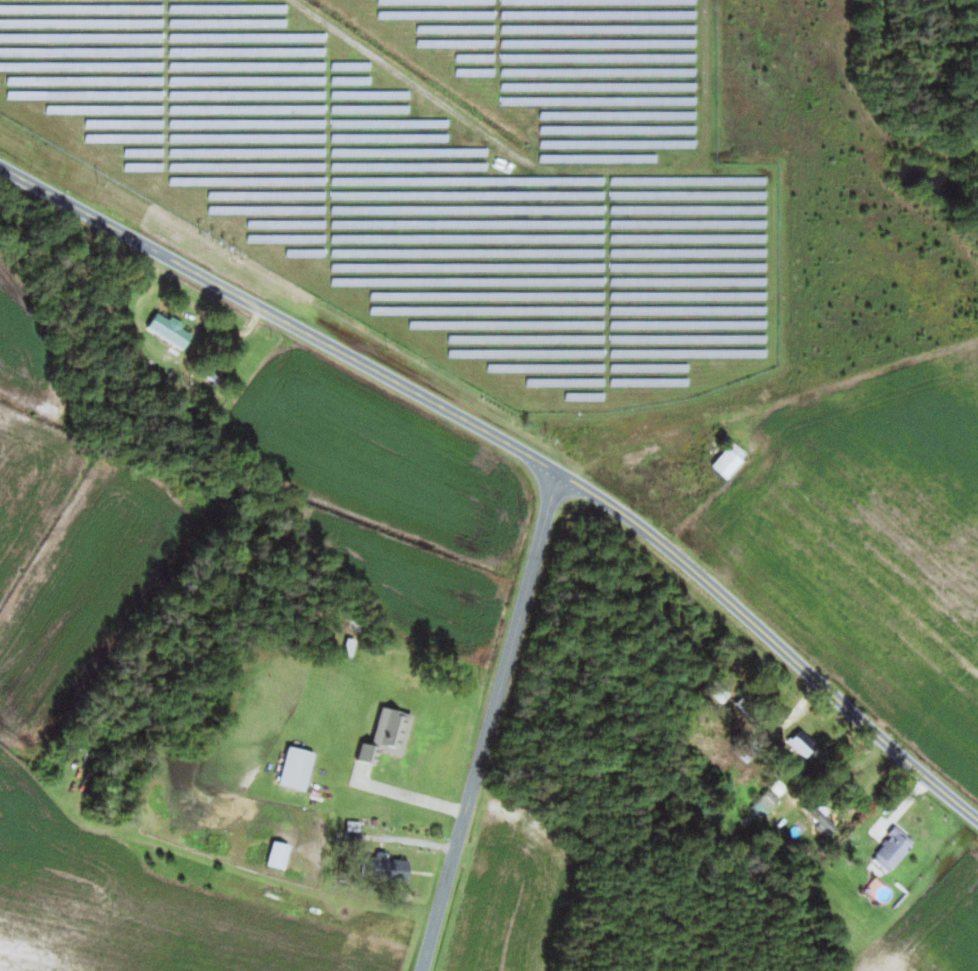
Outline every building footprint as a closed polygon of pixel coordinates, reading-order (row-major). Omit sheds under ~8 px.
[(149,326),(187,351),(196,336),(159,312),(149,326)] [(732,448),(715,466),(730,479),(751,456),(730,437),(726,442),(732,448)] [(379,743),(402,749),(411,713),(385,706),(375,744),(365,742),(361,758),(375,761),(379,743)] [(821,745),(803,728),(791,740),(808,758),(821,745)] [(736,750),(749,762),(760,749),(747,738),(736,750)] [(308,791),(319,751),(292,744),(281,783),(308,791)] [(766,818),(783,800),(771,788),(753,806),(766,818)] [(841,828),(816,799),(808,806),(833,835),(841,828)] [(918,844),(901,828),(874,856),(891,872),(918,844)] [(293,844),(277,840),(271,864),(288,868),(293,844)] [(416,863),(381,851),(379,856),(370,853),(364,870),(408,885),(416,863)]
